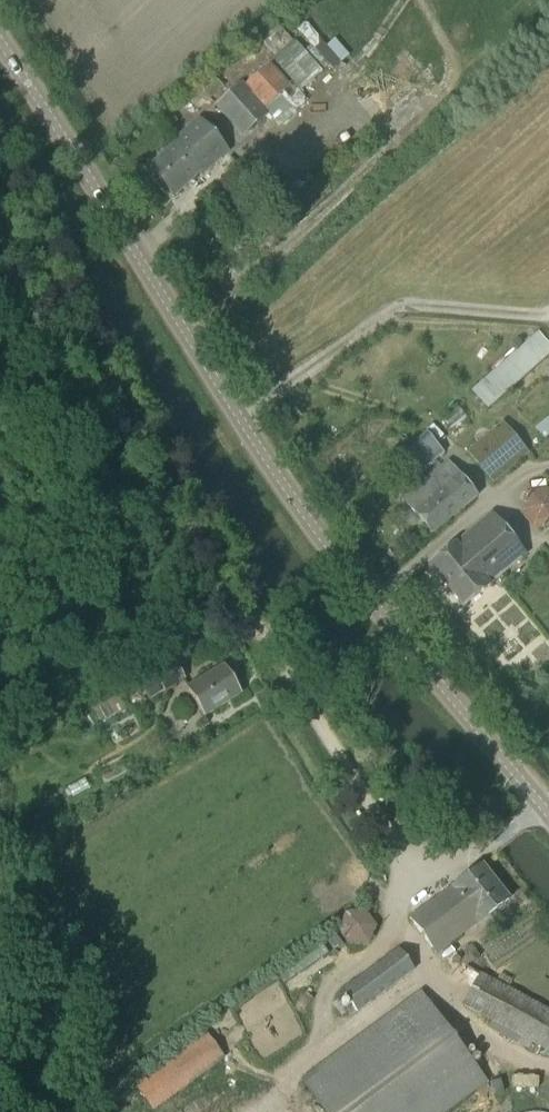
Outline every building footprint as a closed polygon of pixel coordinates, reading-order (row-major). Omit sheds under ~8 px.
[(306,22),(297,29),(332,70),(349,56),(334,39),(326,46),(306,22)] [(300,91),(322,72),(296,42),(274,62),(300,91)] [(289,85),(267,61),(242,84),(240,82),(214,106),(242,136),(267,113),(263,109),(289,85)] [(170,129),(177,124),(172,119),(166,124),(170,129)] [(201,177),(226,153),(197,121),(172,144),(174,147),(148,170),(173,197),(199,174),(201,177)] [(538,333),(471,392),(488,410),(548,356),(548,346),(538,333)] [(548,435),(548,418),(537,428),(545,438),(548,435)] [(493,483),(527,454),(502,424),(467,452),(493,483)] [(404,453),(421,473),(444,454),(427,434),(404,453)] [(431,534),(476,497),(447,462),(403,499),(431,534)] [(548,527),(548,489),(527,492),(519,512),(532,530),(548,527)] [(462,608),(501,575),(524,556),(490,514),(427,566),(462,608)] [(165,690),(184,679),(175,664),(156,676),(165,690)] [(203,716),(240,694),(223,666),(186,688),(203,716)] [(435,954),(508,900),(481,865),(408,919),(435,954)] [(354,911),(345,912),(341,920),(338,929),(348,939),(362,937),(366,926),(365,915),(354,911)] [(464,966),(479,956),(472,946),(457,955),(464,966)] [(356,1013),(413,970),(398,950),(341,992),(356,1013)] [(478,975),(462,1004),(548,1052),(548,1014),(478,975)] [(486,1082),(420,993),(301,1080),(325,1111),(445,1111),(486,1082)] [(150,1109),(223,1057),(206,1035),(134,1087),(150,1109)]
